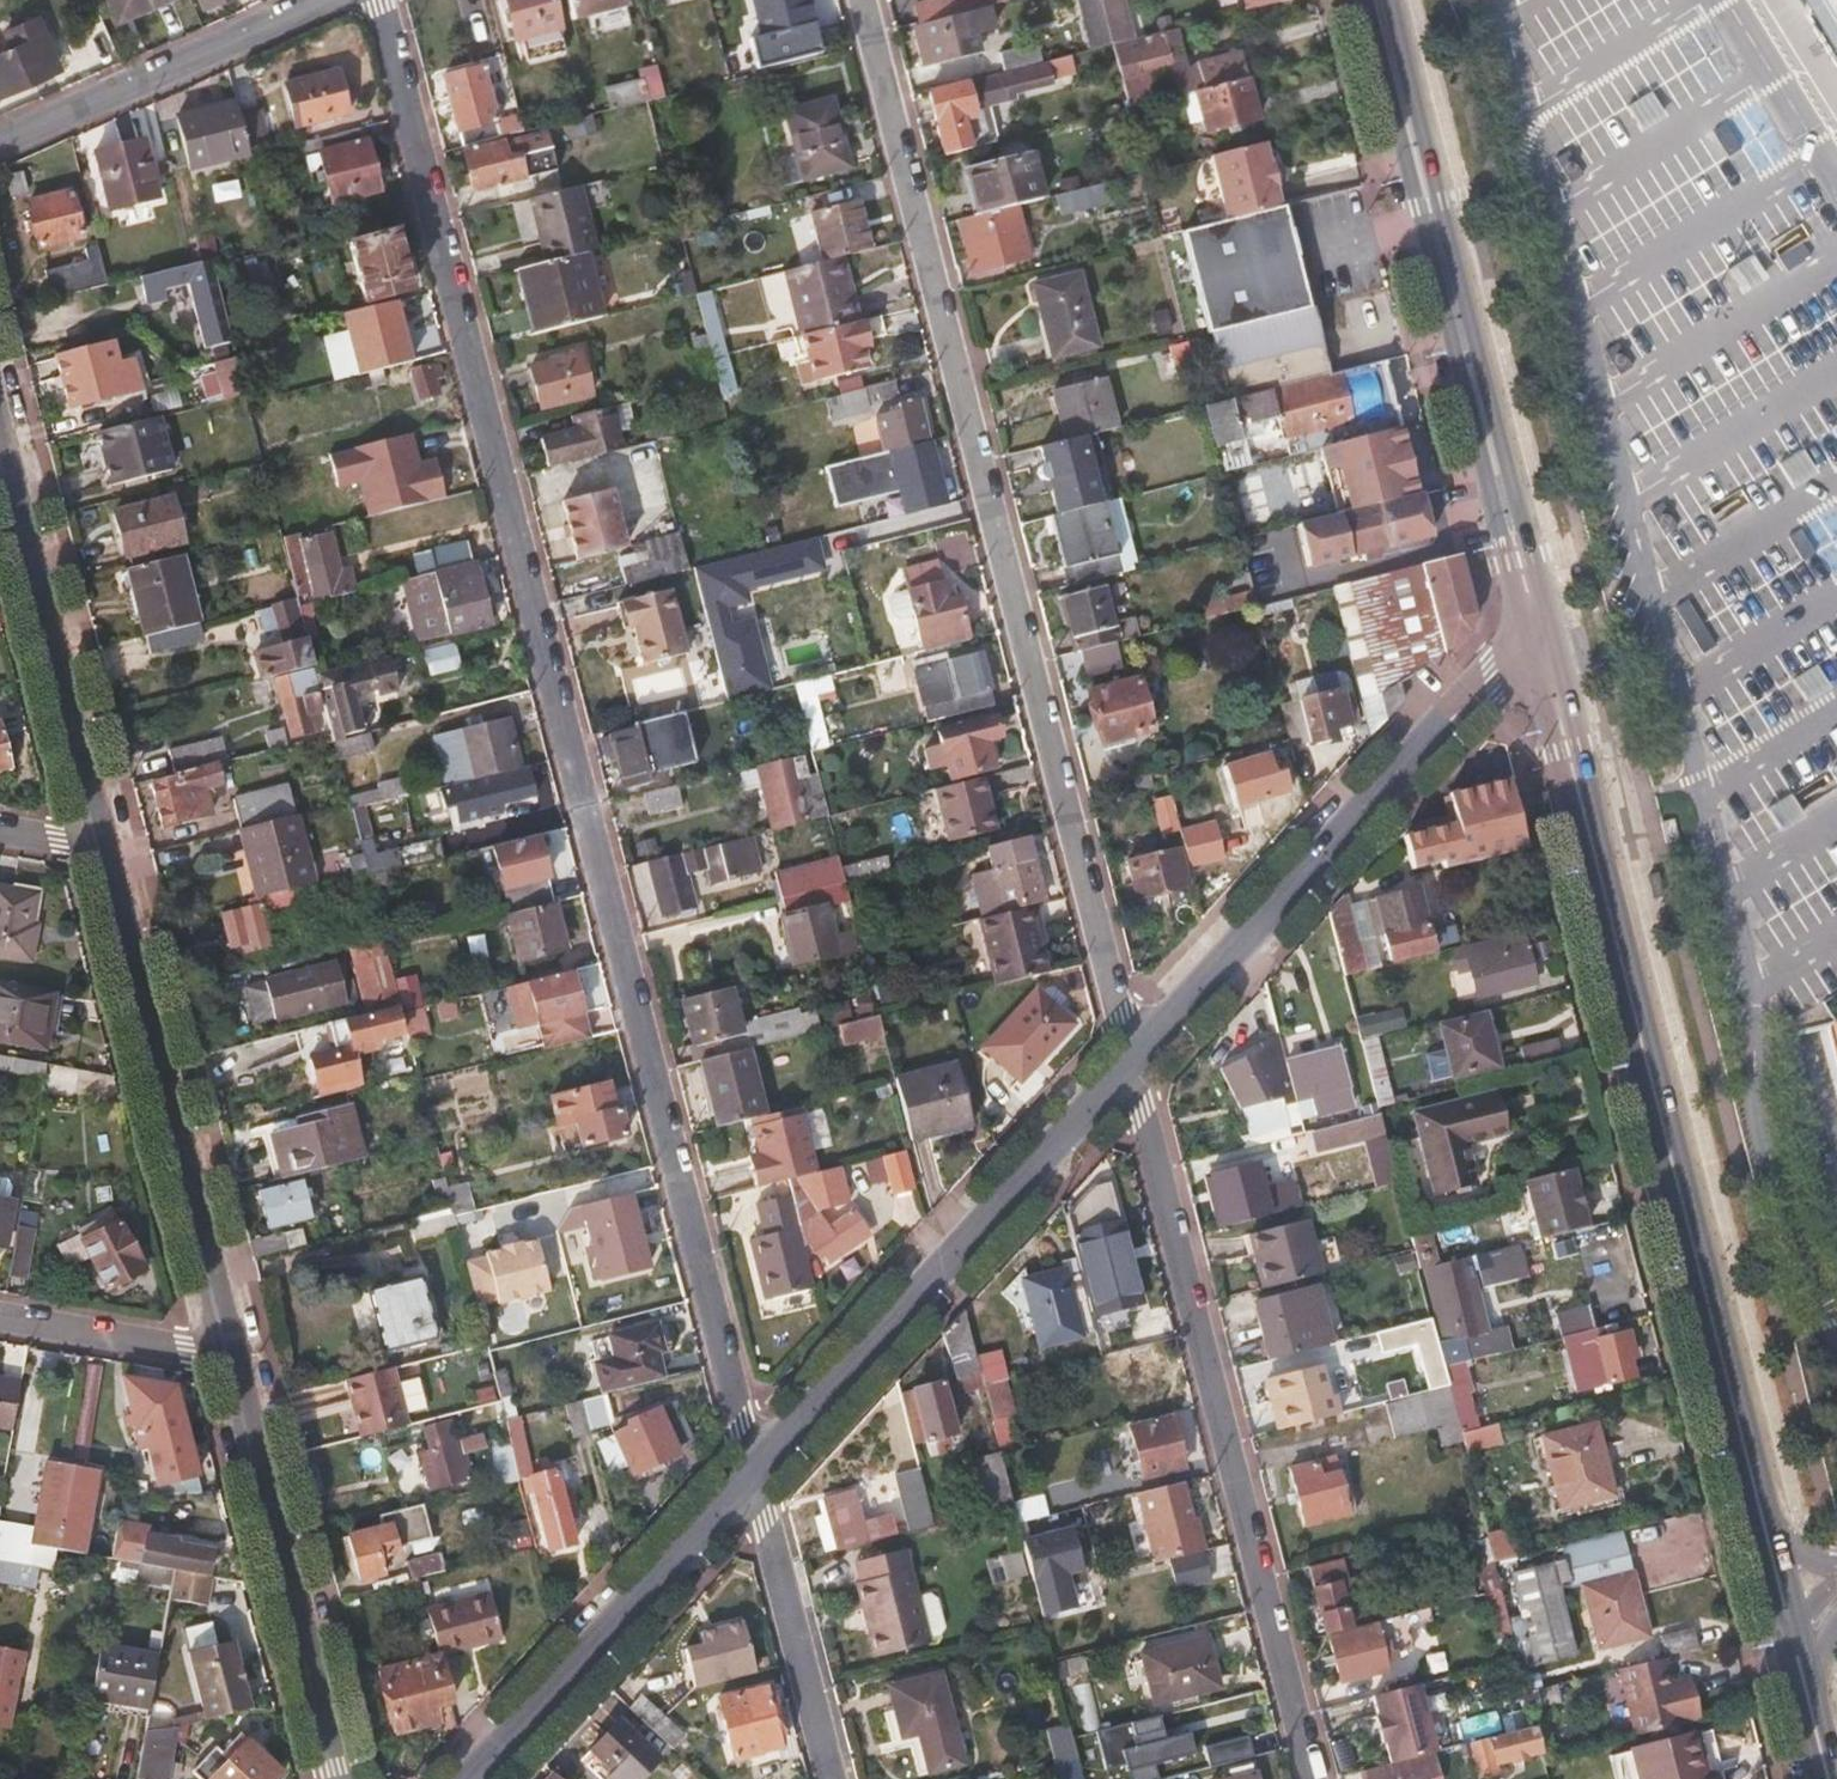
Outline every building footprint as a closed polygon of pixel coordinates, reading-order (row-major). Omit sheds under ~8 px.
[(118,20),(163,0),(109,0),(118,20)] [(515,41),(559,30),(551,0),(504,0),(515,41)] [(572,20),(623,7),(621,0),(567,0),(572,20)] [(768,65),(818,53),(812,30),(814,30),(806,1),(802,2),(801,0),(751,0),(768,65)] [(964,13),(961,0),(957,0),(915,11),(918,24),(964,13)] [(1101,0),(1076,0),(1089,51),(1113,45),(1101,0)] [(1113,45),(1136,39),(1127,0),(1101,0),(1113,45)] [(1287,1),(1286,0),(1243,0),(1246,12),(1287,1)] [(1828,3),(1812,15),(1836,56),(1836,0),(1826,0),(1828,3)] [(986,10),(915,29),(924,64),(977,50),(974,35),(991,30),(986,10)] [(28,84),(25,76),(57,63),(37,17),(5,30),(12,47),(0,52),(0,96),(28,84)] [(1136,39),(1113,45),(1117,61),(1128,58),(1133,77),(1172,66),(1168,52),(1180,49),(1175,29),(1136,39)] [(1005,72),(1041,63),(1036,44),(1000,53),(1005,72)] [(1193,63),(1200,91),(1247,79),(1239,50),(1193,63)] [(25,76),(28,84),(60,70),(57,63),(25,76)] [(1016,94),(1052,85),(1046,63),(927,94),(942,156),(973,149),(995,143),(989,108),(1017,100),(1016,94)] [(481,69),(443,78),(457,133),(495,123),(481,69)] [(336,73),(285,85),(295,127),(347,114),(336,73)] [(1257,119),(1247,79),(1200,91),(1194,92),(1204,133),(1257,119)] [(603,91),(608,111),(646,101),(641,81),(603,91)] [(1140,82),(1123,86),(1129,109),(1146,105),(1140,82)] [(831,101),(785,113),(802,181),(848,169),(831,101)] [(248,156),(246,149),(239,117),(235,104),(178,118),(191,169),(248,156)] [(239,117),(246,149),(270,142),(262,112),(239,117)] [(593,129),(590,116),(542,127),(546,141),(593,129)] [(378,193),(362,129),(338,134),(342,148),(320,153),(332,203),(378,193)] [(143,141),(96,153),(110,210),(157,198),(143,141)] [(503,142),(462,153),(475,204),(517,193),(514,183),(523,181),(516,153),(507,156),(503,142)] [(1263,143),(1208,157),(1224,222),(1279,208),(1263,143)] [(966,172),(977,215),(1016,205),(1043,198),(1032,155),(966,172)] [(1109,203),(1104,183),(1055,196),(1060,216),(1109,203)] [(542,261),(587,248),(569,188),(524,202),(542,261)] [(69,192),(28,202),(39,248),(80,238),(69,192)] [(836,259),(841,258),(868,251),(856,202),(789,219),(801,268),(836,259)] [(977,215),(959,220),(972,272),(1030,258),(1016,205),(977,215)] [(1188,340),(1309,310),(1282,207),(1279,208),(1224,222),(1162,238),(1188,340)] [(395,235),(351,245),(365,302),(409,291),(395,235)] [(44,272),(51,300),(107,285),(106,280),(105,279),(97,246),(84,249),(87,260),(44,272)] [(604,318),(587,252),(523,269),(540,334),(604,318)] [(105,279),(106,280),(143,271),(139,253),(101,262),(105,279)] [(845,296),(851,295),(841,258),(836,259),(845,296)] [(801,268),(783,273),(799,337),(802,336),(854,323),(858,322),(851,295),(845,296),(836,259),(801,268)] [(189,284),(185,266),(147,275),(159,325),(179,320),(172,289),(189,284)] [(515,271),(532,336),(540,334),(523,269),(515,271)] [(1079,274),(1034,285),(1052,359),(1097,347),(1079,274)] [(699,312),(714,308),(710,291),(695,295),(699,312)] [(381,304),(395,363),(429,356),(414,297),(381,304)] [(699,312),(711,359),(726,355),(714,308),(699,312)] [(1311,309),(1309,310),(1188,340),(1204,407),(1330,375),(1322,344),(1314,346),(1311,309)] [(1314,346),(1322,344),(1313,309),(1311,309),(1314,346)] [(854,323),(802,336),(815,384),(866,371),(861,350),(859,343),(868,341),(868,339),(894,333),(890,314),(858,322),(854,323)] [(215,345),(228,399),(245,395),(232,341),(215,345)] [(859,343),(861,350),(870,348),(868,341),(859,343)] [(111,345),(55,359),(68,407),(140,389),(134,365),(117,369),(111,345)] [(579,355),(531,367),(541,408),(589,396),(579,355)] [(726,355),(711,359),(715,377),(731,373),(726,355)] [(1381,362),(1330,375),(1204,407),(1214,448),(1240,441),(1242,450),(1282,440),(1286,456),(1399,427),(1381,362)] [(430,366),(411,371),(419,401),(439,396),(435,381),(443,379),(440,366),(431,368),(430,366)] [(1082,427),(1111,419),(1099,369),(1048,382),(1060,432),(1082,427)] [(863,389),(867,404),(895,396),(892,382),(863,389)] [(863,389),(824,399),(829,421),(869,411),(867,404),(863,389)] [(884,453),(904,448),(903,443),(924,438),(915,402),(895,407),(897,414),(876,419),(884,453)] [(542,440),(549,468),(617,451),(607,411),(572,419),(575,431),(542,440)] [(170,470),(158,417),(97,433),(110,484),(170,470)] [(1102,504),(1082,427),(1060,432),(1030,441),(1050,517),(1102,504)] [(1399,427),(1316,449),(1334,519),(1417,497),(1399,427)] [(414,433),(331,453),(340,487),(360,482),(369,516),(447,496),(437,457),(421,461),(414,433)] [(904,448),(884,453),(879,454),(885,477),(908,471),(917,505),(942,499),(927,442),(904,448)] [(568,532),(617,520),(609,490),(561,502),(568,532)] [(1334,519),(1298,528),(1308,569),(1433,538),(1422,496),(1417,497),(1334,519)] [(170,498),(114,512),(126,557),(181,543),(170,498)] [(1066,582),(1119,569),(1102,504),(1050,517),(1066,582)] [(617,520),(568,532),(576,560),(616,550),(624,548),(624,545),(617,520)] [(625,586),(687,571),(677,532),(624,545),(624,548),(616,550),(625,586)] [(282,539),(297,598),(299,606),(354,592),(349,572),(339,575),(328,534),(299,541),(298,535),(282,539)] [(818,537),(696,567),(730,700),(772,690),(747,592),(826,572),(818,537)] [(414,556),(419,576),(451,568),(472,563),(467,542),(414,556)] [(199,623),(183,556),(129,569),(146,637),(162,633),(199,623)] [(1425,565),(1415,567),(1417,576),(1422,575),(1443,655),(1444,659),(1471,631),(1475,610),(1460,556),(1425,565)] [(418,641),(466,630),(488,624),(474,563),(472,563),(451,568),(419,576),(404,580),(418,641)] [(1417,576),(1415,567),(1406,570),(1348,584),(1385,722),(1400,706),(1395,687),(1443,655),(1422,575),(1417,576)] [(1119,569),(1066,582),(1068,587),(1120,574),(1119,569)] [(923,651),(966,640),(955,597),(949,598),(946,583),(908,593),(923,651)] [(675,588),(622,600),(628,627),(635,625),(644,663),(691,652),(675,588)] [(1076,653),(1079,653),(1119,642),(1138,638),(1133,617),(1111,623),(1103,590),(1063,600),(1076,653)] [(299,606),(297,598),(271,605),(281,645),(253,652),(260,678),(276,674),(314,665),(299,606)] [(220,636),(216,619),(199,623),(162,633),(167,650),(220,636)] [(422,651),(429,678),(461,669),(454,642),(422,651)] [(1124,660),(1119,642),(1079,653),(1084,671),(1124,660)] [(910,664),(922,708),(988,691),(979,654),(945,662),(943,656),(910,664)] [(398,692),(390,657),(359,664),(347,668),(317,675),(332,734),(333,742),(342,739),(342,737),(362,732),(359,719),(370,716),(365,696),(354,699),(354,696),(376,691),(378,697),(398,692)] [(317,675),(314,665),(276,674),(294,744),(332,734),(317,675)] [(834,698),(828,675),(793,684),(811,752),(827,748),(815,702),(834,698)] [(1088,693),(1101,744),(1150,731),(1137,680),(1088,693)] [(1337,692),(1299,702),(1309,743),(1331,738),(1329,731),(1345,726),(1337,692)] [(469,781),(520,768),(508,719),(457,732),(469,781)] [(945,767),(948,781),(993,770),(987,742),(999,739),(994,720),(937,734),(940,747),(922,751),(928,772),(945,767)] [(660,723),(609,737),(623,790),(660,781),(657,769),(670,766),(660,723)] [(8,766),(0,733),(0,769),(8,766)] [(342,739),(333,742),(338,758),(338,760),(373,751),(368,733),(342,739)] [(333,742),(332,734),(294,744),(274,749),(280,773),(338,758),(333,742)] [(169,752),(175,774),(214,764),(226,761),(220,738),(169,752)] [(1267,755),(1221,768),(1232,809),(1288,794),(1282,772),(1288,771),(1285,758),(1269,763),(1267,755)] [(791,757),(756,766),(772,831),(827,817),(816,774),(796,779),(791,757)] [(219,786),(214,764),(175,774),(175,778),(151,784),(162,825),(209,813),(203,790),(219,786)] [(1508,783),(1503,764),(1467,774),(1472,792),(1508,783)] [(532,797),(525,767),(520,768),(469,781),(437,789),(443,810),(453,807),(458,825),(503,814),(501,805),(532,797)] [(1524,844),(1508,783),(1472,792),(1453,797),(1461,825),(1404,841),(1412,873),(1441,866),(1524,844)] [(241,830),(295,815),(287,785),(233,799),(241,830)] [(679,806),(675,786),(644,794),(650,814),(679,806)] [(1156,826),(1171,823),(1165,798),(1151,801),(1156,826)] [(366,807),(351,811),(365,868),(368,877),(441,859),(436,839),(378,853),(366,807)] [(295,815),(241,830),(258,896),(313,882),(295,815)] [(1187,869),(1223,861),(1214,822),(1178,830),(1187,869)] [(555,903),(538,835),(492,846),(509,914),(555,903)] [(1043,902),(1027,839),(986,850),(992,873),(972,878),(981,917),(1043,902)] [(735,840),(647,862),(661,915),(693,907),(686,876),(706,871),(710,885),(744,876),(735,840)] [(1176,851),(1127,864),(1136,899),(1186,887),(1176,851)] [(773,874),(780,901),(844,885),(837,858),(773,874)] [(1652,876),(1647,877),(1653,901),(1664,898),(1658,874),(1652,876)] [(844,885),(780,901),(797,967),(841,956),(829,907),(848,902),(844,885)] [(0,889),(0,955),(29,960),(36,925),(33,924),(38,895),(0,889)] [(1382,925),(1391,962),(1434,950),(1418,890),(1369,903),(1376,927),(1382,925)] [(1358,941),(1347,895),(1329,915),(1345,978),(1365,972),(1358,941)] [(566,948),(555,903),(509,914),(507,915),(519,960),(566,948)] [(269,944),(259,904),(222,914),(231,948),(244,944),(246,950),(269,944)] [(1534,984),(1522,933),(1457,949),(1460,962),(1479,958),(1489,995),(1534,984)] [(1381,968),(1374,937),(1358,941),(1365,972),(1381,968)] [(365,1013),(396,1005),(379,938),(362,943),(372,982),(358,985),(365,1013)] [(580,1012),(570,971),(508,987),(518,1027),(580,1012)] [(268,987),(275,1017),(343,1000),(338,979),(315,985),(313,976),(268,987)] [(605,1009),(601,981),(582,984),(586,1012),(605,1009)] [(0,985),(0,1040),(46,1048),(55,995),(0,985)] [(748,1051),(803,1037),(796,1009),(741,1023),(732,990),(683,1002),(694,1046),(712,1042),(716,1059),(748,1051)] [(1071,1025),(1036,993),(985,1048),(1021,1080),(1071,1025)] [(1361,1040),(1435,1021),(1430,1001),(1356,1020),(1361,1040)] [(374,1042),(377,1041),(387,1077),(417,1069),(402,1013),(401,1007),(366,1016),(347,1021),(346,1018),(305,1029),(322,1097),(362,1087),(354,1054),(375,1048),(374,1042)] [(882,1037),(877,1018),(837,1028),(843,1047),(882,1037)] [(584,1026),(587,1039),(617,1031),(614,1019),(584,1026)] [(1437,1030),(1449,1079),(1498,1067),(1486,1019),(1437,1030)] [(1390,1104),(1374,1041),(1362,1044),(1378,1108),(1390,1104)] [(1522,1059),(1557,1054),(1555,1041),(1520,1046),(1522,1059)] [(1276,1070),(1265,1048),(1221,1071),(1232,1093),(1246,1087),(1253,1101),(1270,1092),(1263,1077),(1276,1070)] [(1354,1110),(1339,1049),(1286,1064),(1296,1102),(1310,1099),(1314,1119),(1354,1110)] [(716,1059),(700,1063),(717,1128),(765,1116),(748,1051),(716,1059)] [(20,1074),(45,1079),(47,1066),(23,1061),(0,1057),(0,1071),(20,1074)] [(953,1066),(893,1081),(894,1084),(908,1142),(969,1127),(953,1066)] [(575,1120),(615,1110),(608,1084),(551,1098),(558,1124),(575,1120)] [(1415,1114),(1435,1194),(1476,1184),(1466,1144),(1506,1134),(1497,1095),(1415,1114)] [(1304,1135),(1296,1102),(1282,1106),(1289,1138),(1304,1135)] [(281,1178),(363,1157),(350,1105),(269,1127),(281,1178)] [(625,1135),(619,1109),(615,1110),(575,1120),(581,1147),(625,1135)] [(1385,1134),(1380,1115),(1353,1122),(1358,1141),(1385,1134)] [(750,1166),(756,1190),(788,1181),(817,1174),(802,1116),(753,1128),(759,1155),(761,1163),(750,1166)] [(1358,1141),(1353,1122),(1313,1132),(1318,1152),(1358,1141)] [(902,1154),(879,1160),(889,1200),(912,1194),(902,1154)] [(748,1157),(750,1166),(761,1163),(759,1155),(748,1157)] [(1224,1229),(1270,1217),(1256,1164),(1210,1176),(1224,1229)] [(788,1181),(792,1197),(801,1235),(820,1261),(821,1259),(825,1264),(864,1237),(861,1232),(865,1230),(852,1212),(829,1228),(817,1211),(809,1192),(829,1187),(834,1205),(848,1202),(839,1169),(817,1174),(788,1181)] [(1526,1182),(1540,1241),(1587,1229),(1573,1170),(1527,1182),(1526,1182)] [(300,1181),(258,1192),(268,1230),(310,1219),(300,1181)] [(5,1247),(16,1187),(0,1184),(0,1246),(5,1247)] [(801,1235),(792,1197),(755,1207),(761,1227),(782,1221),(785,1234),(764,1239),(751,1243),(766,1302),(770,1301),(810,1291),(815,1290),(801,1235)] [(452,1209),(414,1219),(419,1237),(457,1227),(454,1216),(452,1209)] [(633,1217),(587,1229),(600,1279),(646,1267),(633,1217)] [(1440,1267),(1431,1233),(1451,1228),(1449,1219),(1425,1225),(1409,1229),(1414,1251),(1420,1272),(1440,1267)] [(782,1221),(761,1227),(764,1239),(785,1234),(782,1221)] [(1321,1275),(1307,1221),(1249,1237),(1263,1291),(1321,1275)] [(120,1223),(83,1241),(110,1293),(146,1274),(120,1223)] [(12,1264),(10,1276),(27,1279),(36,1230),(18,1227),(12,1264)] [(283,1233),(250,1241),(255,1259),(287,1251),(283,1233)] [(486,1257),(465,1262),(476,1306),(496,1301),(497,1305),(548,1292),(536,1241),(520,1245),(519,1242),(500,1247),(501,1250),(485,1254),(486,1257)] [(1088,1269),(1099,1313),(1127,1305),(1111,1244),(1093,1248),(1097,1267),(1088,1269)] [(1479,1337),(1463,1275),(1520,1260),(1517,1247),(1440,1267),(1420,1272),(1432,1320),(1444,1370),(1468,1363),(1462,1341),(1479,1337)] [(1091,1332),(1070,1250),(1061,1253),(1065,1270),(1024,1280),(1040,1349),(1082,1339),(1081,1335),(1091,1332)] [(12,1264),(0,1262),(0,1291),(7,1292),(10,1276),(12,1264)] [(417,1283),(374,1295),(387,1347),(430,1336),(417,1283)] [(1315,1289),(1255,1305),(1269,1361),(1329,1346),(1315,1289)] [(810,1291),(770,1301),(774,1316),(814,1306),(810,1291)] [(1593,1330),(1587,1309),(1558,1317),(1564,1338),(1593,1330)] [(979,1376),(963,1312),(944,1333),(957,1382),(979,1376)] [(602,1396),(663,1380),(657,1353),(663,1351),(657,1325),(608,1337),(613,1359),(594,1364),(602,1396)] [(1634,1376),(1629,1358),(1635,1356),(1629,1334),(1596,1342),(1593,1330),(1564,1338),(1579,1391),(1634,1376)] [(1165,1396),(1153,1345),(1107,1356),(1116,1388),(1125,1386),(1130,1404),(1165,1396)] [(91,1435),(102,1365),(89,1363),(77,1433),(91,1435)] [(1474,1393),(1468,1363),(1444,1370),(1449,1388),(1461,1435),(1478,1430),(1469,1394),(1474,1393)] [(347,1381),(361,1439),(407,1427),(393,1369),(347,1381)] [(505,1370),(493,1373),(501,1404),(502,1411),(505,1419),(517,1416),(505,1370)] [(1334,1418),(1321,1370),(1272,1383),(1285,1431),(1334,1418)] [(12,1440),(24,1376),(0,1371),(0,1393),(1,1394),(0,1401),(0,1438),(12,1440)] [(141,1430),(144,1444),(185,1435),(174,1387),(122,1380),(135,1431),(141,1430)] [(1011,1415),(1003,1383),(982,1388),(991,1421),(1011,1415)] [(954,1434),(942,1385),(900,1396),(913,1444),(954,1434)] [(1461,1435),(1449,1388),(1388,1404),(1397,1438),(1436,1429),(1441,1448),(1463,1443),(1461,1435)] [(583,1400),(564,1405),(573,1439),(591,1435),(583,1400)] [(604,1401),(587,1404),(591,1429),(608,1426),(604,1401)] [(631,1429),(614,1437),(632,1475),(678,1455),(674,1446),(690,1438),(674,1402),(628,1423),(631,1429)] [(1183,1468),(1170,1416),(1130,1426),(1143,1478),(1183,1468)] [(518,1478),(533,1475),(522,1419),(507,1422),(518,1478)] [(454,1441),(450,1424),(423,1431),(429,1453),(420,1455),(429,1490),(470,1480),(463,1453),(485,1448),(481,1434),(454,1441)] [(1544,1439),(1562,1510),(1613,1498),(1595,1426),(1544,1439)] [(407,1427),(361,1439),(362,1446),(409,1434),(407,1427)] [(1494,1442),(1490,1427),(1478,1430),(1461,1435),(1463,1443),(1465,1449),(1494,1442)] [(185,1435),(144,1444),(154,1485),(195,1475),(185,1435)] [(1013,1509),(1000,1458),(999,1454),(973,1461),(987,1515),(1013,1509)] [(1291,1469),(1306,1525),(1349,1515),(1335,1458),(1291,1469)] [(0,1538),(0,1561),(40,1568),(54,1571),(57,1550),(86,1555),(99,1475),(47,1466),(32,1543),(0,1538)] [(934,1529),(919,1471),(896,1477),(910,1535),(934,1529)] [(555,1472),(529,1478),(548,1551),(573,1545),(555,1472)] [(1192,1534),(1179,1484),(1145,1493),(1149,1508),(1140,1511),(1146,1533),(1155,1531),(1162,1562),(1167,1560),(1201,1552),(1197,1533),(1192,1534)] [(1149,1508),(1145,1493),(1136,1495),(1140,1511),(1149,1508)] [(828,1510),(836,1548),(892,1534),(888,1519),(861,1526),(853,1496),(826,1502),(828,1510)] [(429,1538),(422,1505),(379,1516),(382,1528),(348,1536),(360,1581),(382,1575),(379,1561),(397,1556),(394,1546),(429,1538)] [(828,1510),(813,1513),(822,1551),(836,1548),(828,1510)] [(1162,1562),(1155,1531),(1146,1533),(1154,1564),(1162,1562)] [(1083,1570),(1074,1534),(1023,1548),(1032,1583),(1083,1570)] [(1524,1557),(1520,1542),(1505,1546),(1502,1535),(1487,1539),(1494,1565),(1524,1557)] [(148,1536),(143,1565),(174,1571),(203,1576),(207,1576),(211,1552),(173,1545),(174,1540),(148,1536)] [(1494,1565),(1487,1539),(1458,1546),(1471,1599),(1500,1591),(1494,1565)] [(906,1550),(847,1564),(871,1663),(929,1649),(906,1550)] [(1210,1578),(1204,1551),(1201,1552),(1167,1560),(1174,1586),(1174,1587),(1210,1578)] [(438,1554),(408,1562),(412,1577),(442,1570),(438,1554)] [(40,1568),(0,1561),(0,1592),(5,1593),(6,1585),(36,1591),(40,1568)] [(143,1565),(120,1561),(117,1581),(171,1591),(174,1571),(143,1565)] [(1338,1582),(1334,1563),(1309,1570),(1314,1588),(1338,1582)] [(1513,1620),(1525,1666),(1573,1655),(1557,1589),(1569,1586),(1563,1563),(1512,1576),(1522,1617),(1513,1620)] [(203,1576),(174,1571),(171,1591),(159,1658),(150,1710),(138,1778),(168,1778),(203,1576)] [(1585,1587),(1601,1648),(1647,1636),(1631,1575),(1585,1587)] [(1085,1576),(1066,1581),(1075,1613),(1094,1607),(1085,1576)] [(1349,1626),(1338,1582),(1314,1588),(1325,1632),(1349,1626)] [(434,1648),(499,1645),(497,1603),(432,1606),(434,1648)] [(702,1634),(705,1645),(685,1650),(697,1692),(759,1675),(744,1622),(702,1634)] [(1386,1671),(1373,1624),(1329,1635),(1341,1683),(1386,1671)] [(1142,1655),(1154,1706),(1219,1689),(1206,1638),(1142,1655)] [(159,1658),(102,1648),(93,1700),(150,1710),(159,1658)] [(6,1727),(17,1674),(20,1674),(24,1655),(0,1651),(0,1725),(6,1727)] [(433,1708),(453,1703),(440,1657),(379,1673),(395,1735),(437,1723),(433,1708)] [(1699,1723),(1687,1680),(1671,1684),(1665,1659),(1620,1670),(1637,1738),(1699,1723)] [(890,1689),(904,1740),(920,1736),(931,1776),(963,1767),(953,1727),(939,1676),(890,1689)] [(1386,1744),(1391,1764),(1416,1758),(1435,1753),(1418,1685),(1374,1697),(1379,1717),(1386,1744)] [(1560,1703),(1556,1686),(1527,1693),(1531,1711),(1560,1703)] [(719,1700),(735,1759),(781,1748),(765,1688),(719,1700)] [(1386,1744),(1379,1717),(1376,1718),(1383,1744),(1386,1744)] [(607,1778),(639,1778),(660,1759),(621,1720),(591,1751),(613,1773),(607,1778)] [(1193,1756),(1186,1734),(1161,1741),(1158,1730),(1131,1738),(1127,1723),(1092,1733),(1106,1778),(1147,1778),(1156,1776),(1153,1768),(1193,1756)] [(1542,1755),(1535,1727),(1486,1740),(1493,1768),(1542,1755)] [(286,1769),(247,1729),(223,1752),(216,1745),(195,1764),(209,1778),(275,1778),(286,1769)] [(1077,1761),(1069,1730),(1045,1736),(1053,1767),(1077,1761)] [(1711,1731),(1695,1735),(1705,1775),(1712,1774),(1713,1778),(1722,1778),(1711,1731)] [(1639,1778),(1713,1778),(1712,1774),(1705,1775),(1695,1735),(1633,1751),(1639,1778)] [(1245,1737),(1205,1748),(1211,1768),(1251,1758),(1245,1737)] [(1633,1751),(1621,1754),(1628,1778),(1639,1778),(1633,1751)] [(1416,1758),(1391,1764),(1362,1771),(1364,1778),(1421,1778),(1416,1758)] [(1077,1761),(1053,1767),(1056,1778),(1082,1778),(1077,1761)]
